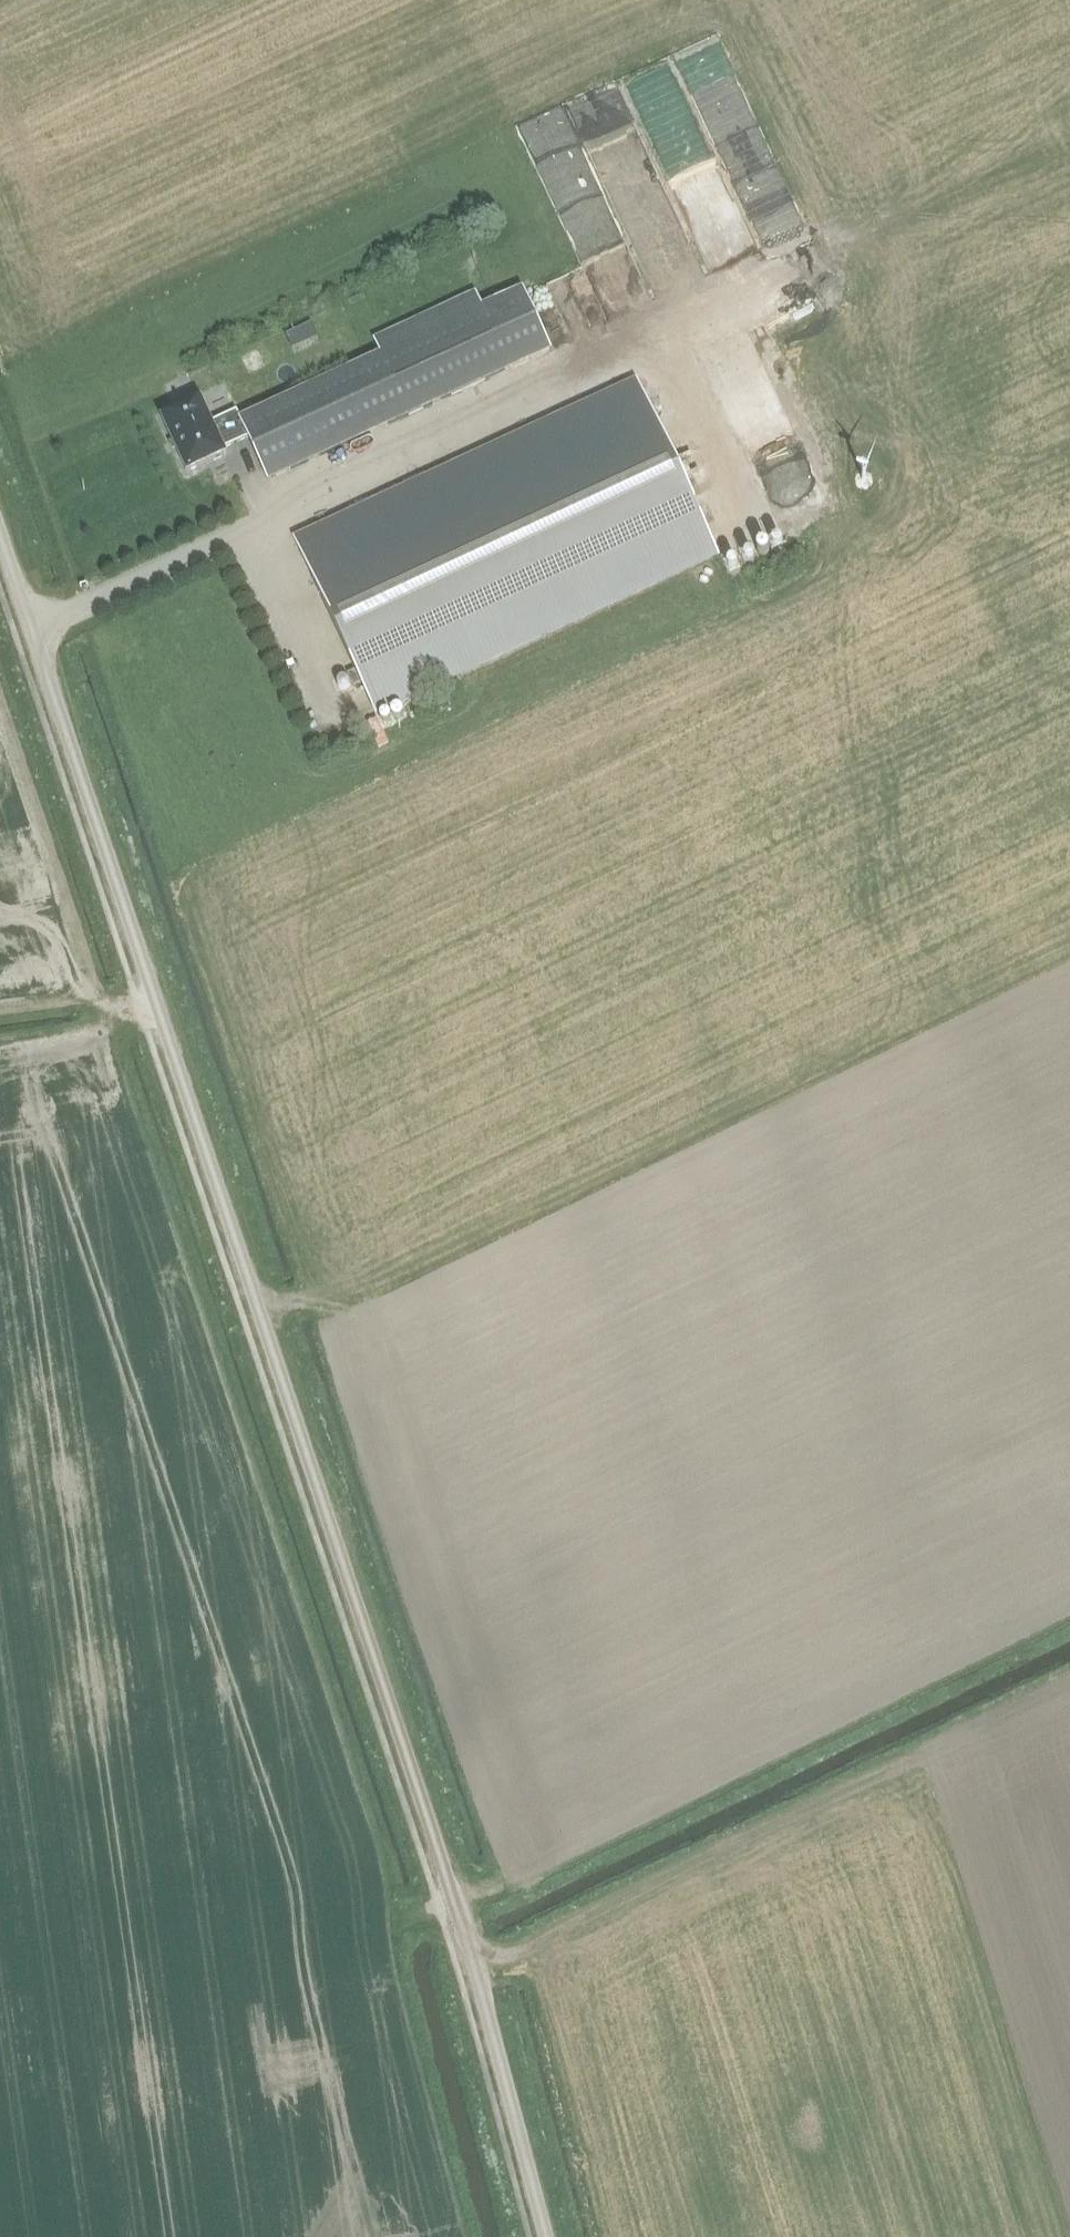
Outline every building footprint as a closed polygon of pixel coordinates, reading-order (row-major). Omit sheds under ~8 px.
[(237,411),(267,481),(511,369),(483,308),(241,419),(237,411)] [(356,671),(348,675),(354,688),(362,684),(376,713),(719,555),(638,383),(295,542),(356,671)] [(267,481),(237,411),(212,422),(201,400),(162,418),(188,473),(227,455),(224,450),(248,439),(267,481)]
